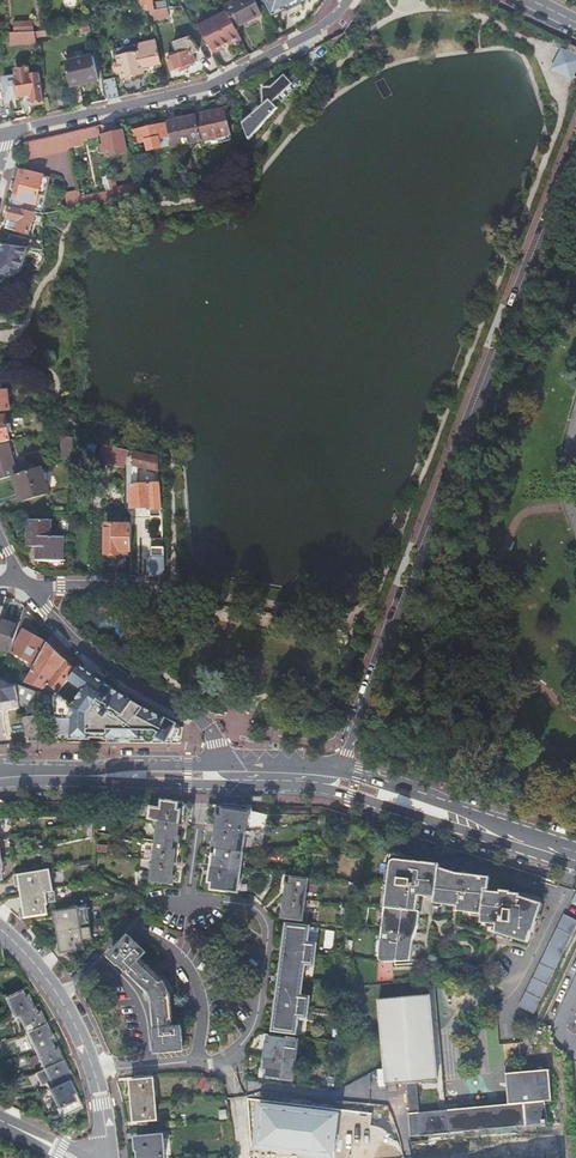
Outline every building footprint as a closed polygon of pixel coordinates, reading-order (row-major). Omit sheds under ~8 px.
[(153,0),(138,0),(140,7),(147,6),(149,12),(155,11),(153,0)] [(261,14),(254,0),(242,0),(225,9),(227,13),(235,29),(244,24),(243,23),(261,14)] [(300,0),(265,0),(272,13),(272,14),(300,0)] [(301,0),(300,0),(272,14),(272,13),(271,13),(273,17),(286,11),(288,16),(302,9),(300,4),(302,2),(301,0)] [(185,11),(182,6),(155,11),(149,12),(151,21),(169,18),(168,14),(185,11)] [(213,53),(240,39),(235,29),(227,13),(197,29),(209,47),(213,53)] [(37,32),(40,32),(39,14),(23,14),(23,33),(33,33),(33,32),(37,32)] [(83,42),(93,40),(90,25),(80,27),(83,42)] [(23,33),(10,34),(10,44),(36,44),(34,33),(33,33),(23,33)] [(324,45),(333,55),(347,40),(347,33),(324,45)] [(563,47),(554,66),(572,75),(573,72),(575,67),(575,44),(556,34),(555,36),(557,45),(563,47)] [(171,72),(195,64),(192,55),(199,53),(189,38),(173,43),(178,57),(167,60),(171,72)] [(161,65),(156,41),(137,46),(139,53),(118,58),(119,64),(116,65),(114,68),(115,71),(117,73),(121,72),(122,79),(144,75),(142,69),(161,65)] [(65,62),(71,88),(98,82),(95,66),(88,67),(86,58),(65,62)] [(29,69),(17,70),(15,70),(18,97),(27,96),(31,95),(32,100),(32,103),(43,101),(39,74),(30,76),(29,69)] [(107,101),(118,98),(114,79),(102,81),(107,101)] [(274,95),(283,103),(299,87),(291,79),(274,95)] [(75,108),(85,106),(81,90),(71,93),(75,108)] [(242,124),(248,141),(277,110),(269,101),(242,124)] [(10,122),(8,107),(0,109),(0,124),(10,122)] [(197,117),(203,142),(230,136),(224,111),(197,117)] [(171,137),(173,148),(203,142),(197,117),(168,123),(168,125),(171,137)] [(168,138),(171,137),(168,125),(133,132),(136,144),(147,142),(149,151),(161,149),(160,142),(160,139),(168,138)] [(97,129),(97,127),(67,134),(68,136),(70,146),(99,140),(97,129)] [(124,132),(103,137),(105,146),(101,146),(103,154),(106,154),(107,158),(128,153),(124,132)] [(70,147),(70,146),(68,136),(67,134),(26,143),(25,144),(28,156),(70,147)] [(34,213),(35,213),(39,196),(44,177),(21,171),(14,200),(25,203),(23,210),(30,212),(34,213)] [(51,179),(44,177),(39,196),(46,197),(51,179)] [(111,192),(113,202),(142,197),(141,189),(118,193),(116,183),(110,185),(111,192)] [(65,194),(68,210),(84,207),(81,194),(80,191),(65,194)] [(81,194),(84,207),(113,202),(111,192),(86,197),(85,194),(81,194)] [(14,200),(12,207),(23,210),(25,203),(14,200)] [(29,235),(34,213),(30,212),(23,210),(12,207),(11,207),(8,219),(11,220),(9,229),(29,235)] [(8,247),(25,249),(27,240),(10,235),(8,247)] [(34,251),(43,251),(43,243),(36,243),(35,243),(34,251)] [(27,249),(25,249),(8,247),(1,246),(0,250),(0,283),(21,272),(27,249)] [(38,268),(43,261),(43,251),(34,251),(33,265),(38,268)] [(7,389),(2,389),(0,390),(0,410),(9,409),(7,389)] [(10,441),(8,431),(11,431),(10,424),(7,424),(5,414),(0,415),(0,443),(10,441)] [(54,441),(55,433),(46,431),(44,438),(54,441)] [(72,458),(74,438),(60,435),(61,461),(72,458)] [(14,476),(28,472),(26,465),(15,468),(8,444),(0,446),(0,480),(14,476)] [(114,463),(117,448),(100,444),(97,459),(114,463)] [(150,516),(161,516),(161,509),(162,509),(162,507),(161,508),(159,482),(137,483),(138,466),(158,471),(157,457),(132,451),(132,464),(131,464),(130,507),(146,507),(150,510),(150,516)] [(28,472),(14,476),(21,501),(49,493),(41,467),(28,472)] [(51,521),(29,520),(28,547),(40,548),(40,561),(63,561),(63,537),(51,537),(51,521)] [(131,552),(131,524),(106,524),(105,554),(108,555),(110,558),(115,558),(117,555),(129,555),(129,552),(131,552)] [(158,577),(164,570),(163,547),(150,547),(150,577),(158,577)] [(19,626),(21,621),(0,615),(0,616),(0,620),(19,626)] [(11,651),(19,626),(0,620),(0,648),(11,651)] [(46,642),(24,630),(12,653),(31,662),(28,667),(31,668),(46,642)] [(69,680),(77,671),(65,661),(48,645),(27,682),(44,689),(48,683),(52,686),(60,692),(69,680)] [(94,678),(80,666),(77,671),(69,680),(84,692),(73,707),(58,694),(57,696),(54,699),(58,739),(71,739),(90,739),(90,738),(90,734),(106,734),(106,739),(108,739),(119,739),(142,739),(142,737),(146,737),(146,739),(149,743),(153,743),(156,740),(156,738),(158,738),(167,742),(169,740),(176,727),(176,725),(166,721),(166,722),(161,720),(161,718),(145,710),(143,709),(141,712),(133,708),(135,704),(113,690),(112,689),(94,678)] [(2,679),(15,684),(19,675),(6,670),(2,679)] [(16,684),(15,684),(2,679),(0,679),(0,703),(19,699),(17,687),(3,690),(2,687),(16,684)] [(38,693),(23,687),(16,684),(17,687),(19,699),(20,703),(33,708),(38,693)] [(58,694),(60,692),(52,686),(49,690),(57,696),(58,694)] [(143,709),(135,704),(133,708),(141,712),(143,709)] [(23,718),(37,716),(36,709),(21,711),(23,718)] [(23,718),(27,743),(42,740),(37,716),(23,718)] [(179,729),(176,727),(169,740),(172,742),(179,729)] [(149,821),(159,822),(179,825),(182,805),(162,802),(162,805),(161,809),(151,808),(149,821)] [(246,833),(249,814),(239,812),(219,810),(216,830),(236,833),(236,832),(246,833)] [(179,825),(159,822),(151,882),(171,884),(179,825)] [(233,852),(236,833),(216,830),(213,850),(233,852)] [(445,847),(435,844),(431,854),(442,858),(445,847)] [(243,854),(233,852),(213,850),(210,869),(240,873),(243,854)] [(397,856),(404,858),(402,857),(398,854),(398,853),(397,853),(396,852),(395,852),(394,853),(393,853),(392,853),(391,854),(390,855),(389,856),(388,857),(388,859),(388,860),(387,866),(390,867),(390,862),(390,860),(391,858),(392,858),(392,857),(393,856),(395,856),(396,856),(397,856)] [(422,864),(404,858),(397,856),(396,856),(395,856),(393,856),(392,857),(392,858),(391,858),(390,860),(390,862),(390,867),(387,866),(384,884),(384,889),(384,909),(380,941),(378,958),(378,959),(378,960),(379,961),(379,962),(380,962),(381,963),(382,963),(383,964),(410,962),(413,944),(418,926),(421,906),(420,905),(420,904),(419,904),(419,903),(418,903),(419,897),(424,898),(426,898),(433,899),(433,902),(433,904),(440,905),(452,907),(457,907),(456,912),(474,914),(482,915),(481,919),(480,925),(487,926),(495,927),(495,929),(494,934),(503,936),(506,938),(511,939),(512,939),(527,944),(530,933),(532,934),(535,923),(538,915),(539,911),(539,910),(540,909),(539,908),(539,907),(539,906),(538,905),(537,904),(536,904),(535,903),(519,898),(519,896),(509,895),(509,893),(499,892),(499,894),(484,892),(484,890),(488,891),(489,879),(485,879),(456,875),(439,869),(439,866),(422,864)] [(237,893),(240,873),(210,869),(207,890),(227,892),(237,893)] [(22,885),(23,898),(45,895),(45,894),(53,892),(50,873),(16,878),(17,886),(22,885)] [(308,881),(288,878),(282,919),(303,922),(308,881)] [(45,895),(23,898),(25,909),(20,910),(22,918),(46,914),(45,905),(56,903),(54,894),(45,895)] [(59,935),(80,931),(80,930),(80,927),(90,925),(87,909),(77,910),(77,911),(68,912),(62,913),(56,914),(59,935)] [(533,1015),(575,928),(575,922),(564,916),(518,1008),(533,1015)] [(316,946),(307,945),(309,929),(286,926),(273,1031),(295,1034),(298,1017),(307,1018),(309,998),(300,997),(305,964),(314,966),(316,946)] [(74,951),(83,950),(82,941),(92,940),(90,929),(82,930),(80,930),(80,931),(59,935),(61,953),(68,952),(74,951)] [(155,1041),(156,1054),(183,1050),(181,1028),(174,1029),(170,996),(165,983),(158,976),(146,965),(154,956),(129,938),(110,957),(119,966),(120,964),(133,977),(132,978),(148,993),(146,994),(150,1002),(151,1002),(153,1023),(155,1023),(157,1041),(155,1041)] [(66,1082),(71,1080),(68,1073),(67,1073),(56,1051),(57,1051),(50,1037),(49,1037),(38,1015),(40,1015),(36,1007),(32,1010),(27,999),(28,999),(25,992),(5,1001),(14,1020),(18,1018),(43,1072),(34,1074),(40,1087),(45,1085),(48,1090),(66,1082)] [(408,1082),(412,1135),(548,1125),(546,1101),(554,1100),(552,1070),(508,1073),(511,1105),(420,1112),(418,1081),(440,1079),(434,995),(380,999),(387,1083),(408,1082)] [(263,1045),(266,1045),(267,1037),(272,1037),(272,1036),(264,1035),(263,1045)] [(284,1058),(295,1060),(297,1044),(298,1041),(287,1039),(272,1037),(267,1037),(266,1045),(264,1056),(284,1059),(284,1058)] [(284,1059),(264,1056),(263,1068),(262,1077),(281,1080),(292,1081),(295,1060),(284,1059)] [(209,1091),(212,1082),(202,1077),(198,1087),(209,1091)] [(132,1101),(154,1099),(152,1080),(143,1080),(137,1081),(131,1082),(132,1101)] [(66,1082),(48,1090),(56,1109),(54,1110),(58,1119),(80,1109),(72,1092),(71,1093),(66,1082)] [(156,1119),(154,1099),(132,1101),(135,1121),(140,1120),(146,1120),(156,1119)] [(259,1103),(253,1148),(329,1157),(334,1157),(340,1113),(259,1103)] [(136,1139),(137,1150),(138,1150),(139,1157),(165,1157),(163,1136),(136,1139)]
